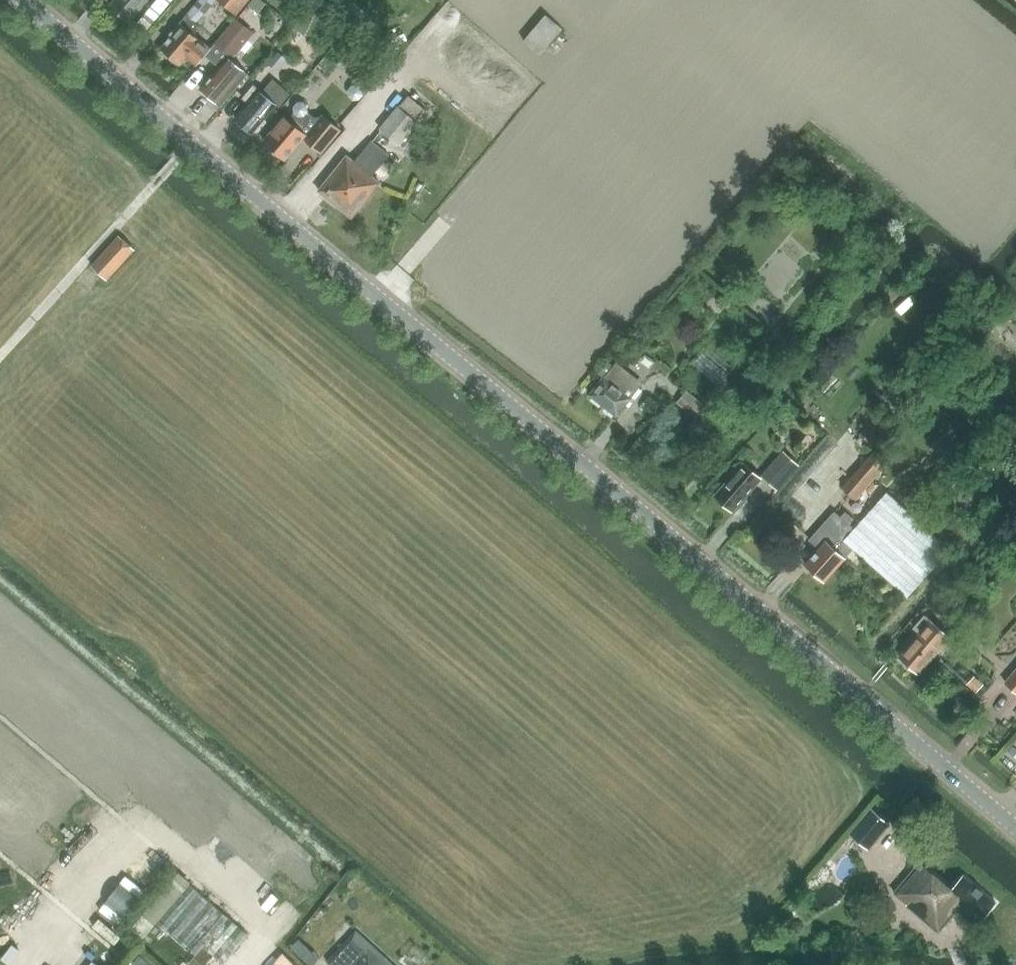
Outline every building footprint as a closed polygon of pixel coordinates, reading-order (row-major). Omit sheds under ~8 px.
[(110,5),(129,21),(147,0),(115,0),(110,5)] [(166,0),(150,0),(143,8),(152,16),(166,0)] [(168,37),(170,38),(162,48),(181,64),(187,56),(197,65),(211,49),(201,40),(194,34),(201,26),(197,23),(217,0),(199,0),(168,37)] [(237,14),(249,0),(221,0),(237,14)] [(250,1),(261,8),(267,0),(251,0),(250,1)] [(527,30),(545,44),(566,17),(548,3),(527,30)] [(230,51),(251,26),(239,17),(218,42),(230,51)] [(237,80),(244,71),(228,57),(201,89),(217,103),(222,97),(226,101),(241,83),(237,80)] [(276,79),(270,86),(264,93),(254,85),(243,98),(248,103),(235,118),(253,133),(278,103),(282,105),(292,92),(276,79)] [(347,155),(319,190),(352,217),(381,183),(373,175),(389,155),(390,155),(399,144),(427,110),(408,95),(389,119),(378,110),(365,126),(377,135),(372,140),(355,161),(347,155)] [(322,153),(341,130),(318,110),(311,118),(306,113),(308,111),(307,105),(303,101),(297,102),(294,106),(294,112),(295,112),(289,120),(285,117),(272,132),(274,133),(266,143),(284,159),(303,137),(322,153)] [(111,273),(136,247),(120,232),(89,263),(105,279),(111,273)] [(599,373),(604,377),(590,394),(617,416),(641,386),(633,380),(636,377),(617,361),(613,365),(609,362),(599,373)] [(719,418),(687,391),(677,402),(696,418),(685,431),(698,442),(719,418)] [(777,488),(799,464),(784,451),(762,475),(777,488)] [(856,499),(888,463),(875,451),(843,487),(856,499)] [(732,510),(761,478),(744,463),(716,495),(732,510)] [(887,491),(854,528),(849,524),(854,519),(846,511),(841,517),(835,512),(810,540),(819,548),(805,564),(824,581),(854,548),(907,597),(951,549),(887,491)] [(919,674),(950,637),(924,614),(914,627),(919,632),(899,656),(919,674)] [(1005,682),(1015,691),(1015,669),(1005,682)] [(848,835),(867,851),(888,825),(869,809),(848,835)] [(146,930),(199,874),(186,862),(133,918),(146,930)] [(976,924),(995,902),(962,875),(951,889),(919,862),(894,893),(907,903),(905,905),(938,932),(957,909),(976,924)] [(327,964),(328,964),(392,964),(355,932),(327,964)] [(283,953),(271,964),(297,964),(283,953)]
